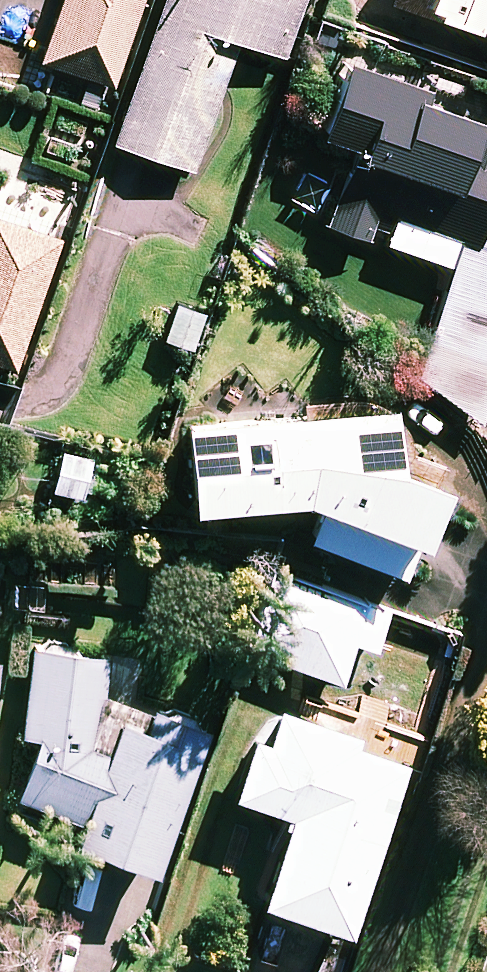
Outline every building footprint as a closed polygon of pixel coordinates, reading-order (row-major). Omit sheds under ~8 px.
[(140,0),(62,0),(42,61),(84,75),(76,100),(102,109),(115,74),(140,0)] [(112,142),(192,170),(237,40),(283,56),(303,0),(162,0),(112,142)] [(486,29),(486,0),(403,0),(486,29)] [(343,59),(320,133),(354,143),(329,224),(372,238),(380,211),(462,237),(419,375),(480,419),(486,398),(486,239),(486,237),(486,135),(473,131),(478,115),(409,94),(413,81),(343,59)] [(0,223),(0,320),(12,324),(41,237),(0,223)] [(204,310),(177,301),(164,339),(192,348),(204,310)] [(394,464),(389,403),(183,419),(190,506),(307,496),(322,507),(310,540),(407,575),(441,481),(394,464)] [(90,455),(62,448),(52,491),(81,497),(90,455)] [(114,565),(74,563),(72,594),(111,597),(114,565)] [(387,615),(279,580),(255,653),(340,680),(353,641),(376,649),(387,615)] [(110,657),(31,645),(22,734),(37,737),(17,796),(83,819),(75,841),(155,868),(203,728),(106,694),(110,657)] [(356,735),(265,704),(235,794),(290,813),(261,899),(347,928),(403,761),(353,744),(356,735)]
